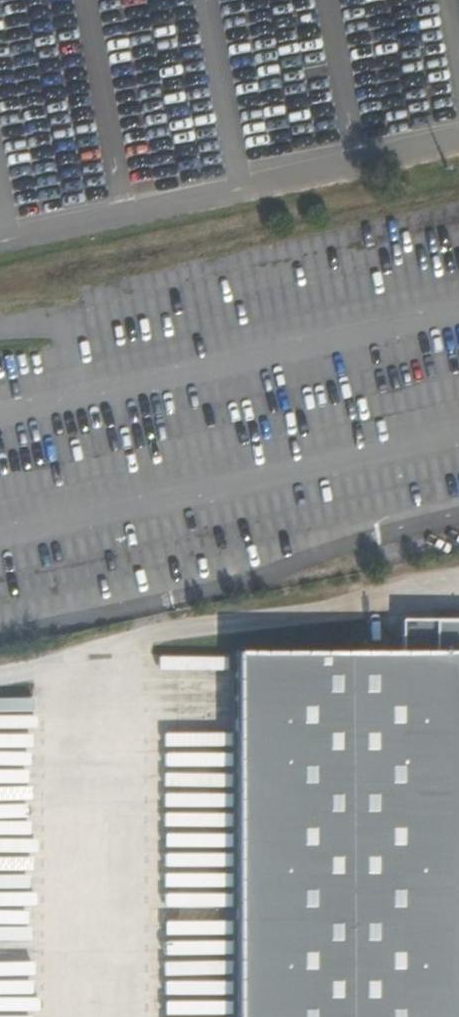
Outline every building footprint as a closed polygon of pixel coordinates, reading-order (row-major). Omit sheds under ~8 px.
[(400,622),(401,659),(237,654),(237,1016),(458,1016),(458,622),(400,622)]
